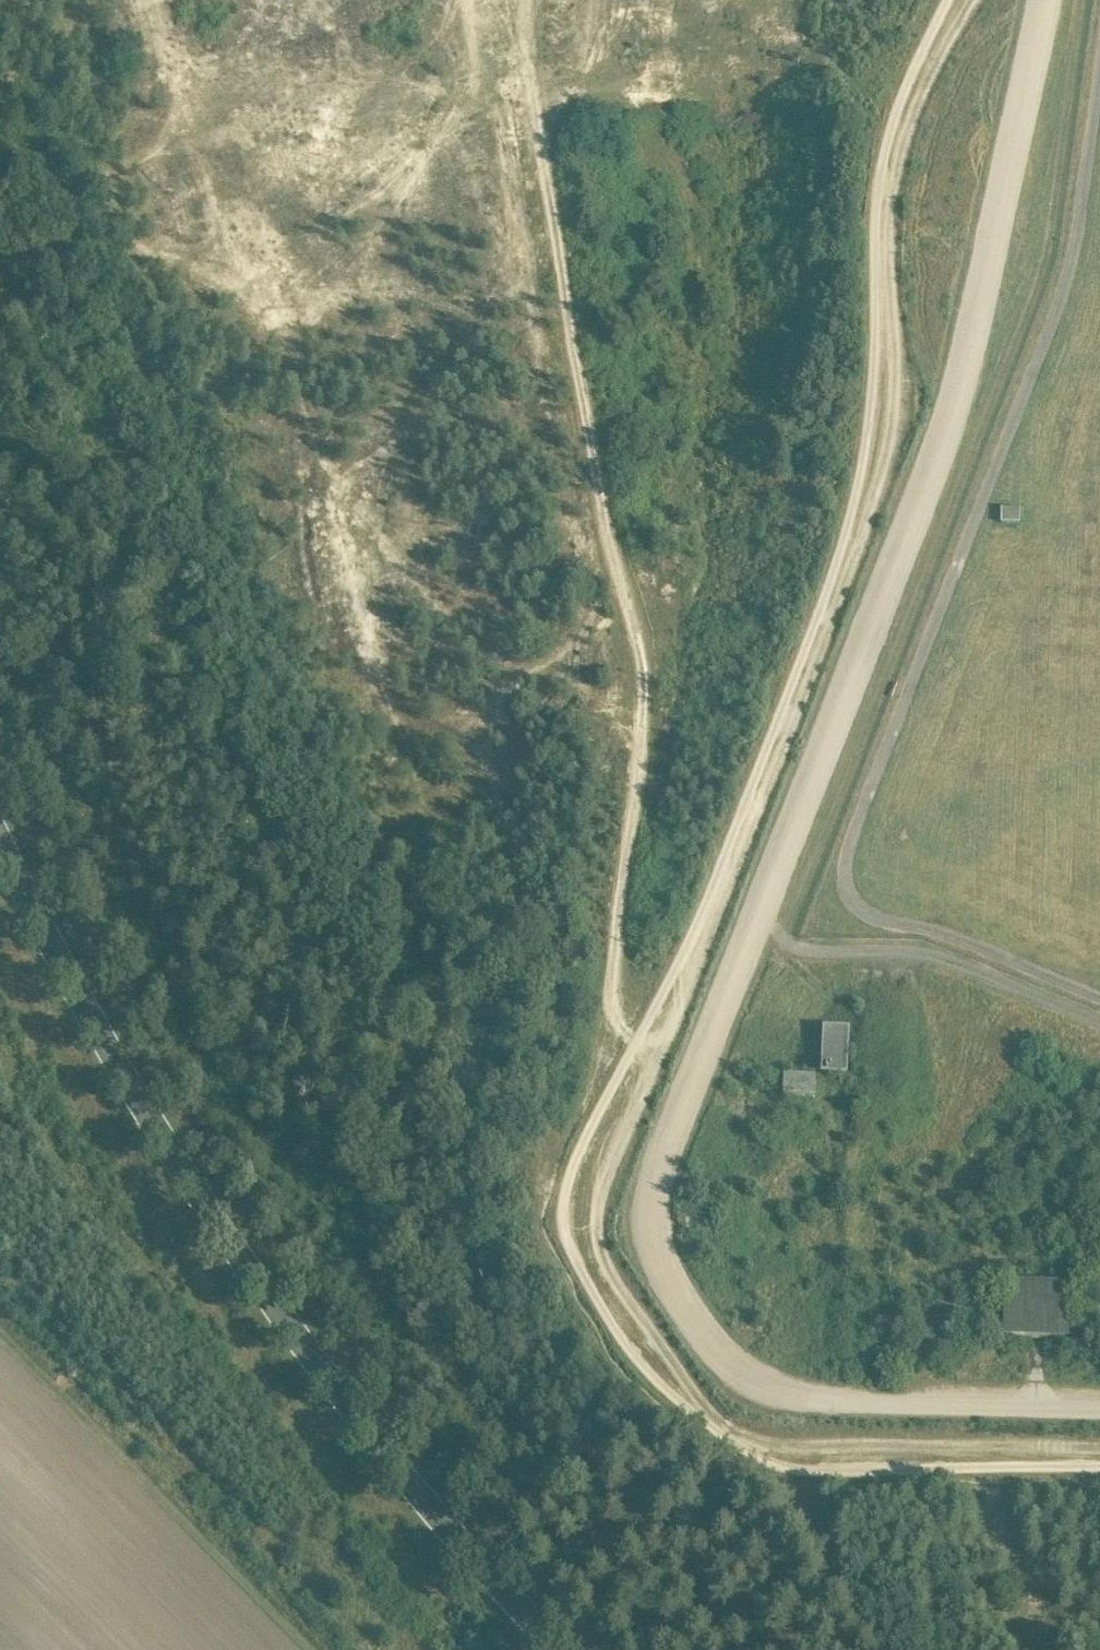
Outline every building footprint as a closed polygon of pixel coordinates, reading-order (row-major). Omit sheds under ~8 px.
[(852,1054),(831,1053),(829,1094),(850,1095),(852,1054)] [(812,1095),(788,1094),(787,1116),(819,1118),(820,1102),(811,1101),(812,1095)] [(1071,1304),(1013,1302),(1012,1356),(1070,1358),(1071,1304)]
